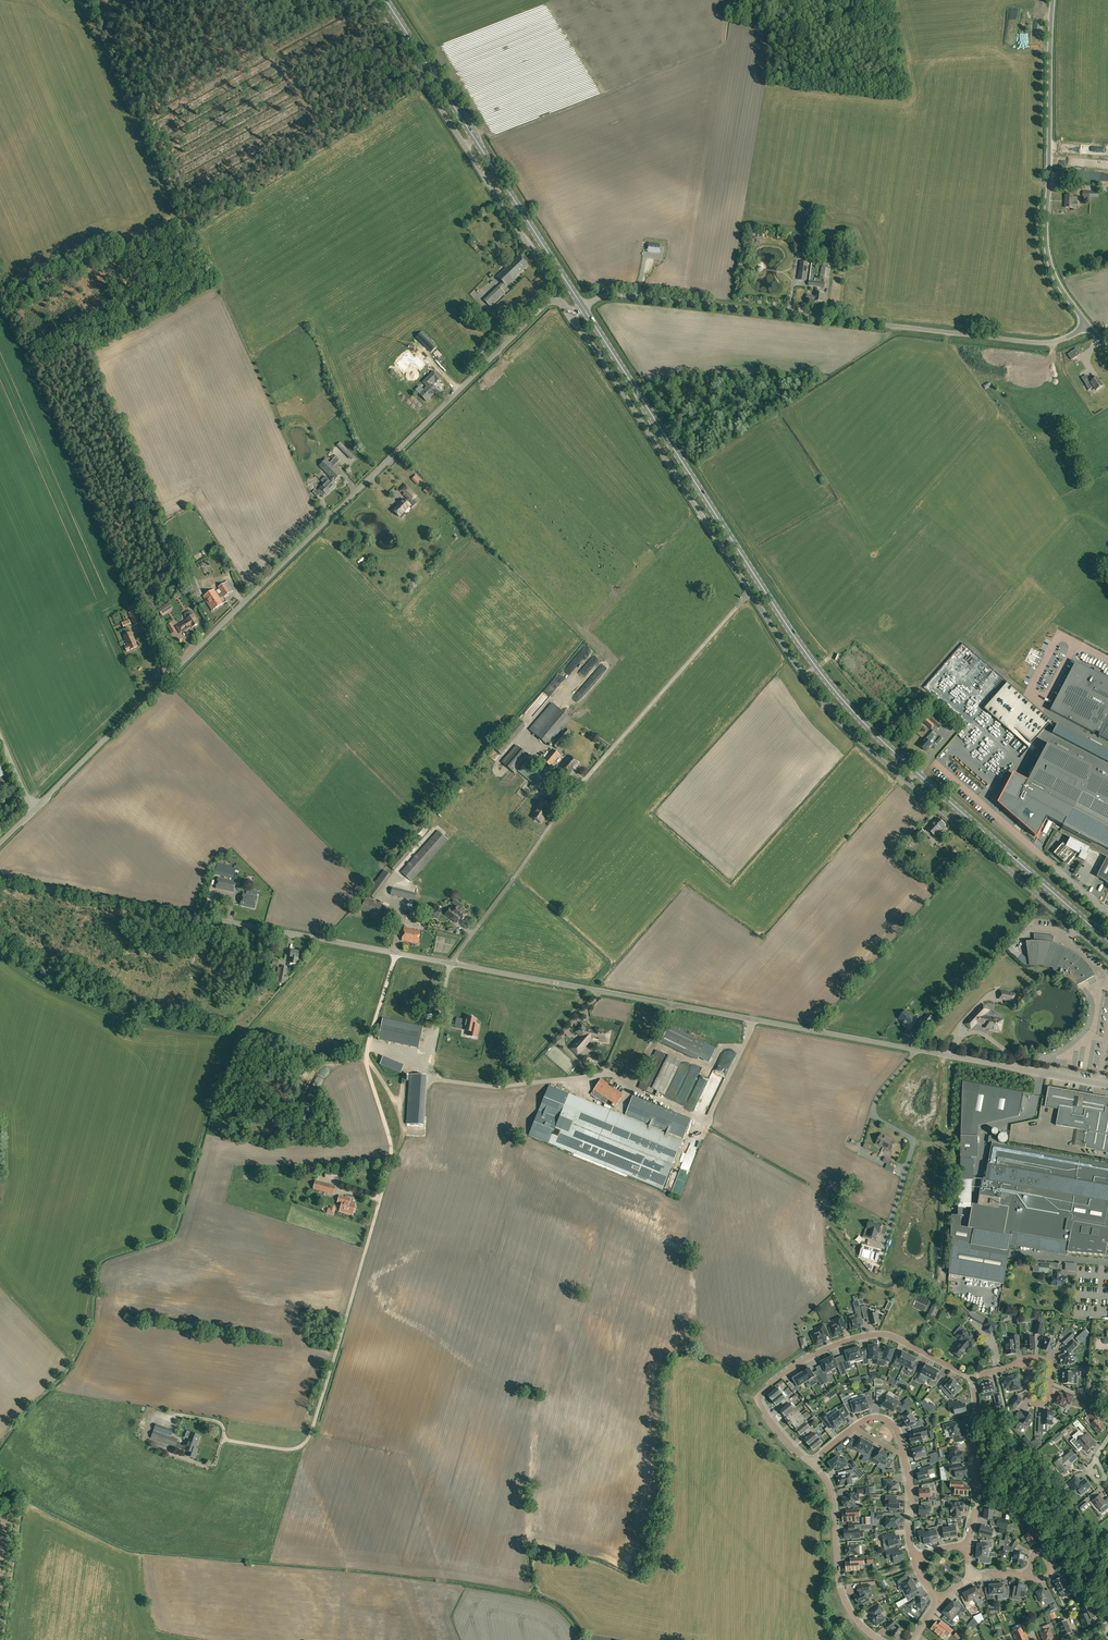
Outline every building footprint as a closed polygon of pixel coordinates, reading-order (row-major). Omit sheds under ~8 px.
[(1078,208),(1078,200),(1077,195),(1065,195),(1065,208),(1078,208)] [(840,233),(825,231),(824,241),(839,243),(840,233)] [(660,245),(649,243),(648,252),(659,253),(660,245)] [(528,265),(519,256),(497,277),(506,286),(528,265)] [(829,279),(830,269),(822,267),(820,278),(829,279)] [(824,288),(825,283),(824,282),(821,282),(821,279),(814,278),(813,286),(824,288)] [(490,307),(505,293),(499,287),(484,300),(490,307)] [(806,300),(810,300),(815,301),(822,302),(823,293),(819,293),(819,289),(816,288),(815,296),(807,296),(806,300)] [(1068,354),(1071,360),(1080,354),(1077,349),(1068,354)] [(404,356),(396,363),(398,365),(397,366),(401,369),(403,371),(408,366),(407,365),(410,362),(412,364),(413,363),(419,369),(424,364),(416,356),(413,358),(408,352),(407,353),(407,352),(404,355),(404,356)] [(437,382),(440,378),(434,372),(423,382),(427,387),(424,390),(420,386),(416,390),(420,394),(427,401),(430,398),(429,397),(436,390),(430,384),(435,380),(437,382)] [(1086,375),(1082,378),(1090,389),(1094,387),(1096,390),(1103,386),(1098,378),(1091,382),(1086,375)] [(1059,394),(1047,377),(1038,383),(1044,391),(1043,392),(1049,401),(1059,394)] [(350,448),(347,451),(353,459),(356,456),(350,448)] [(326,455),(318,460),(321,463),(328,458),(326,455)] [(323,497),(326,495),(336,486),(332,482),(340,474),(333,467),(329,463),(326,460),(320,466),(331,477),(328,479),(329,479),(317,491),(323,497)] [(419,474),(414,478),(419,485),(424,481),(419,474)] [(399,504),(393,510),(400,517),(400,516),(402,518),(405,514),(403,513),(410,506),(412,507),(416,503),(413,500),(417,496),(406,485),(399,491),(401,492),(402,491),(404,494),(403,495),(408,499),(406,502),(403,499),(399,503),(399,504)] [(186,546),(182,541),(175,545),(178,551),(186,547),(186,546)] [(188,566),(183,568),(196,597),(202,594),(193,573),(191,574),(188,566)] [(410,580),(414,589),(420,587),(415,578),(410,580)] [(224,597),(233,591),(227,581),(218,587),(219,587),(222,592),(219,594),(218,592),(217,593),(214,590),(203,597),(212,611),(223,604),(220,598),(224,596),(224,597)] [(134,626),(141,623),(136,610),(127,614),(129,618),(130,618),(134,626)] [(192,627),(198,624),(196,620),(197,620),(194,615),(192,611),(190,610),(185,614),(185,616),(187,620),(184,622),(185,623),(181,625),(181,624),(177,627),(181,633),(182,632),(181,632),(184,630),(184,631),(189,628),(188,627),(191,626),(192,627)] [(171,623),(167,625),(172,633),(176,631),(171,623)] [(126,651),(138,646),(132,632),(124,635),(128,646),(125,647),(126,651)] [(1099,736),(1107,741),(1107,679),(1076,662),(1050,711),(1095,734),(1096,732),(1099,734),(1099,736)] [(1008,682),(984,709),(1028,747),(1052,721),(1008,682)] [(557,749),(571,733),(563,727),(570,719),(552,703),(530,730),(548,745),(550,743),(557,749)] [(924,722),(931,729),(934,726),(938,729),(942,724),(933,716),(929,720),(927,719),(924,722)] [(1058,724),(1053,734),(1107,763),(1107,750),(1058,724)] [(933,731),(920,746),(925,751),(928,748),(929,748),(932,744),(931,744),(935,740),(938,743),(942,739),(933,731)] [(1022,795),(1066,817),(1062,825),(1107,849),(1107,806),(1101,802),(1107,789),(1107,787),(1090,777),(1095,767),(1049,743),(1036,768),(1029,782),(1022,795)] [(515,773),(529,756),(516,745),(502,762),(515,773)] [(551,766),(560,756),(552,749),(543,760),(551,766)] [(577,766),(579,764),(570,755),(556,771),(565,779),(574,769),(576,771),(579,768),(577,766)] [(543,792),(550,783),(533,769),(534,767),(532,765),(533,763),(529,759),(518,771),(543,792)] [(1015,775),(1001,801),(1039,834),(1048,818),(1062,825),(1066,817),(1022,795),(1029,782),(1015,775)] [(543,811),(547,806),(540,802),(537,808),(538,808),(535,813),(535,812),(532,817),(541,823),(544,818),(543,818),(546,813),(543,811)] [(932,832),(941,821),(937,817),(927,828),(932,832)] [(944,829),(946,826),(945,826),(946,825),(941,821),(932,832),(936,836),(943,828),(944,829)] [(926,832),(921,828),(908,843),(911,846),(922,834),(923,835),(926,832)] [(411,881),(448,840),(438,831),(401,872),(411,881)] [(1077,853),(1081,856),(1080,858),(1085,861),(1087,856),(1086,855),(1090,848),(1071,837),(1066,847),(1065,847),(1077,853)] [(394,871),(418,844),(413,840),(389,866),(394,871)] [(1075,855),(1077,853),(1065,847),(1066,847),(1065,846),(1065,847),(1066,848),(1063,851),(1059,855),(1058,854),(1058,855),(1068,864),(1068,863),(1075,856),(1075,855)] [(1107,884),(1107,857),(1097,877),(1107,882),(1106,883),(1107,884)] [(374,899),(391,875),(384,870),(367,894),(374,899)] [(236,882),(219,877),(216,888),(234,892),(236,882)] [(414,900),(416,894),(392,888),(391,894),(414,900)] [(257,897),(259,892),(252,891),(251,895),(243,893),(241,905),(255,909),(257,897)] [(389,923),(395,910),(367,897),(361,909),(389,923)] [(454,911),(450,908),(446,915),(457,923),(459,919),(461,921),(462,920),(463,920),(464,918),(464,917),(467,913),(461,909),(463,906),(459,903),(456,906),(457,906),(454,911)] [(414,923),(419,924),(422,908),(416,907),(414,923)] [(418,944),(420,931),(404,928),(402,941),(418,944)] [(1012,944),(1007,949),(1025,966),(1032,965),(1033,965),(1035,964),(1037,964),(1039,964),(1041,965),(1043,965),(1045,965),(1046,966),(1048,966),(1050,966),(1051,967),(1053,968),(1055,968),(1054,970),(1055,971),(1057,971),(1058,972),(1059,973),(1061,974),(1063,976),(1064,977),(1065,978),(1067,979),(1068,978),(1070,980),(1071,981),(1072,983),(1073,984),(1074,986),(1074,987),(1094,976),(1090,970),(1086,965),(1082,960),(1077,956),(1071,952),(1066,949),(1060,946),(1053,944),(1055,936),(1034,934),(1034,942),(1027,943),(1030,961),(1012,944)] [(289,963),(297,964),(299,952),(291,950),(290,957),(289,963)] [(284,983),(287,967),(284,966),(281,966),(281,968),(278,967),(276,977),(276,982),(278,982),(284,983)] [(1016,1003),(1017,993),(1000,990),(999,999),(1013,1002),(1013,1003),(1016,1003)] [(1000,1031),(1002,1020),(982,1016),(988,1010),(983,1005),(965,1024),(971,1029),(976,1024),(976,1022),(986,1024),(985,1028),(1000,1031)] [(902,1015),(899,1019),(904,1023),(903,1023),(904,1023),(906,1025),(911,1029),(915,1024),(918,1027),(923,1031),(933,1019),(930,1016),(928,1020),(926,1018),(921,1024),(907,1012),(903,1016),(902,1015)] [(475,1025),(476,1019),(466,1017),(464,1030),(469,1031),(468,1036),(472,1037),(477,1037),(479,1026),(475,1025)] [(418,1047),(422,1026),(382,1018),(377,1039),(418,1047)] [(576,1032),(581,1036),(578,1040),(577,1040),(569,1049),(578,1055),(593,1039),(608,1042),(610,1031),(601,1029),(600,1030),(598,1030),(596,1032),(594,1031),(592,1030),(592,1031),(586,1029),(582,1026),(576,1032)] [(687,1056),(695,1039),(669,1026),(660,1042),(687,1056)] [(656,1050),(638,1088),(654,1096),(657,1091),(664,1095),(681,1063),(656,1050)] [(423,1124),(426,1075),(410,1074),(407,1123),(423,1124)] [(616,1105),(623,1095),(607,1084),(608,1083),(601,1079),(591,1094),(605,1103),(608,1099),(616,1105)] [(961,1136),(978,1136),(979,1126),(1019,1116),(1023,1092),(963,1081),(961,1136)] [(1031,1082),(1028,1093),(1033,1095),(1036,1083),(1031,1082)] [(625,1116),(569,1093),(548,1085),(528,1135),(576,1154),(654,1186),(662,1189),(682,1140),(631,1119),(629,1118),(625,1116)] [(1049,1089),(1046,1106),(1059,1108),(1056,1125),(1086,1130),(1083,1148),(1107,1152),(1107,1099),(1049,1089)] [(291,1109),(295,1096),(286,1094),(282,1106),(291,1109)] [(633,1095),(625,1115),(626,1115),(630,1117),(649,1124),(653,1126),(666,1131),(670,1132),(672,1133),(683,1138),(691,1119),(679,1114),(633,1095)] [(885,1136),(881,1134),(876,1144),(883,1148),(889,1138),(885,1136)] [(996,1143),(998,1137),(990,1136),(988,1142),(992,1143),(986,1175),(985,1175),(985,1174),(982,1173),(978,1205),(973,1204),(969,1228),(961,1226),(961,1216),(952,1215),(949,1274),(1003,1284),(1010,1244),(1067,1254),(1068,1252),(1107,1256),(1107,1163),(996,1143)] [(960,1158),(972,1158),(978,1158),(978,1136),(961,1136),(960,1158)] [(893,1140),(889,1138),(883,1148),(890,1152),(896,1142),(893,1141),(893,1140)] [(972,1158),(960,1158),(960,1180),(965,1180),(972,1181),(972,1160),(971,1160),(972,1158)] [(887,1163),(885,1168),(893,1172),(895,1167),(887,1163)] [(875,1182),(881,1169),(875,1166),(868,1178),(875,1182)] [(313,1189),(320,1191),(334,1195),(336,1186),(323,1182),(316,1180),(315,1180),(313,1189)] [(874,1198),(875,1193),(865,1190),(863,1195),(874,1198)] [(353,1214),(356,1204),(350,1202),(351,1199),(339,1196),(338,1202),(342,1203),(340,1211),(353,1214)] [(868,1229),(866,1236),(876,1239),(878,1232),(879,1233),(882,1224),(869,1221),(867,1229),(868,1229)] [(882,1251),(864,1246),(861,1255),(879,1260),(882,1251)] [(1050,1263),(1032,1262),(1032,1267),(1033,1267),(1033,1272),(1039,1272),(1039,1268),(1049,1269),(1050,1263)] [(1076,1264),(1069,1263),(1068,1271),(1076,1272),(1076,1264)] [(1067,1280),(1066,1280),(1066,1277),(1061,1277),(1061,1271),(1055,1270),(1054,1276),(1052,1276),(1052,1285),(1066,1286),(1066,1284),(1067,1283),(1067,1280)] [(864,1319),(867,1318),(871,1317),(872,1325),(880,1323),(877,1313),(870,1315),(870,1312),(868,1312),(866,1306),(861,1307),(864,1319)] [(860,1312),(856,1313),(857,1316),(852,1318),(852,1316),(846,1318),(848,1323),(849,1323),(851,1330),(857,1329),(857,1327),(860,1326),(859,1320),(862,1319),(860,1312)] [(834,1337),(835,1336),(836,1337),(838,1336),(839,1335),(843,1333),(842,1330),(846,1328),(841,1317),(835,1320),(836,1322),(834,1322),(835,1324),(829,1327),(834,1337)] [(988,1319),(984,1325),(996,1331),(999,1325),(988,1319)] [(1044,1324),(1037,1323),(1035,1334),(1041,1335),(1044,1324)] [(816,1345),(817,1344),(818,1345),(821,1343),(821,1342),(826,1340),(824,1337),(828,1336),(823,1325),(817,1327),(818,1329),(817,1330),(818,1332),(811,1335),(816,1345)] [(963,1341),(969,1347),(971,1348),(973,1345),(974,1345),(976,1343),(976,1342),(977,1341),(973,1337),(974,1336),(970,1333),(969,1334),(965,1330),(962,1334),(960,1332),(956,1337),(962,1342),(963,1341)] [(1061,1341),(1065,1345),(1075,1337),(1071,1332),(1061,1341)] [(1006,1341),(1007,1354),(1016,1353),(1015,1349),(1019,1349),(1018,1336),(1011,1336),(1012,1341),(1006,1341)] [(1031,1349),(1031,1350),(1035,1350),(1035,1348),(1035,1337),(1031,1337),(1031,1336),(1025,1336),(1025,1341),(1025,1346),(1026,1346),(1026,1349),(1031,1349)] [(1045,1345),(1043,1350),(1050,1353),(1051,1349),(1055,1350),(1057,1344),(1054,1343),(1055,1341),(1054,1341),(1054,1340),(1048,1337),(1048,1339),(1047,1338),(1047,1340),(1045,1340),(1044,1344),(1045,1345)] [(1078,1345),(1073,1340),(1063,1349),(1065,1354),(1059,1356),(1062,1366),(1066,1364),(1066,1366),(1075,1363),(1071,1351),(1078,1345)] [(963,1341),(962,1342),(953,1352),(956,1354),(956,1355),(958,1357),(959,1357),(960,1357),(969,1347),(963,1341)] [(880,1364),(882,1350),(877,1349),(877,1345),(876,1345),(876,1344),(872,1345),(872,1346),(869,1346),(870,1359),(875,1359),(875,1364),(880,1364)] [(855,1347),(855,1348),(852,1349),(856,1362),(864,1359),(864,1364),(869,1364),(867,1348),(861,1350),(860,1347),(859,1347),(858,1346),(855,1347)] [(882,1350),(880,1364),(884,1365),(886,1360),(890,1362),(894,1349),(891,1348),(892,1347),(888,1346),(888,1347),(887,1347),(886,1350),(882,1350)] [(845,1350),(846,1351),(845,1351),(848,1360),(842,1361),(846,1370),(850,1369),(849,1364),(851,1364),(850,1362),(855,1360),(856,1362),(852,1349),(849,1350),(849,1349),(845,1350)] [(904,1366),(909,1356),(907,1354),(908,1353),(904,1351),(903,1352),(902,1352),(901,1355),(896,1353),(893,1365),(898,1367),(900,1364),(904,1366)] [(827,1359),(832,1370),(838,1367),(840,1371),(842,1372),(846,1371),(846,1370),(842,1361),(838,1364),(836,1360),(835,1360),(833,1356),(830,1357),(829,1357),(826,1358),(827,1359)] [(909,1356),(904,1366),(910,1369),(908,1374),(912,1377),(919,1364),(915,1362),(917,1359),(916,1359),(916,1358),(912,1356),(912,1357),(909,1356)] [(827,1359),(826,1358),(824,1359),(823,1361),(821,1362),(823,1366),(822,1367),(823,1370),(819,1372),(821,1377),(823,1381),(827,1379),(828,1377),(826,1372),(832,1370),(827,1359)] [(921,1381),(924,1376),(928,1378),(933,1368),(930,1366),(931,1365),(927,1364),(927,1365),(926,1364),(924,1367),(921,1365),(915,1377),(921,1381)] [(808,1381),(809,1382),(816,1377),(813,1372),(812,1373),(810,1368),(807,1370),(807,1369),(803,1371),(804,1372),(803,1372),(808,1381)] [(928,1384),(931,1386),(934,1387),(936,1385),(939,1380),(936,1379),(939,1371),(939,1370),(936,1368),(935,1369),(933,1368),(928,1378),(931,1379),(930,1382),(928,1384)] [(1073,1384),(1074,1377),(1077,1377),(1077,1375),(1081,1375),(1081,1369),(1070,1369),(1070,1372),(1062,1372),(1062,1379),(1063,1379),(1063,1384),(1068,1384),(1068,1386),(1072,1386),(1072,1384),(1073,1384)] [(792,1384),(794,1387),(798,1391),(801,1389),(799,1386),(808,1381),(803,1372),(793,1379),(795,1382),(792,1384)] [(1003,1378),(1005,1388),(1009,1387),(1010,1391),(1020,1389),(1019,1385),(1020,1385),(1019,1380),(1019,1379),(1018,1376),(1017,1375),(1016,1375),(1016,1374),(1013,1375),(1012,1376),(1003,1378)] [(909,1384),(900,1379),(899,1381),(897,1380),(895,1384),(901,1386),(907,1389),(909,1384)] [(946,1387),(948,1390),(951,1393),(948,1396),(951,1400),(955,1396),(954,1396),(958,1392),(959,1393),(961,1390),(962,1389),(953,1379),(952,1380),(948,1384),(945,1381),(940,1387),(943,1390),(946,1387)] [(994,1388),(993,1382),(980,1385),(982,1394),(983,1397),(992,1395),(992,1393),(996,1392),(995,1388),(994,1388)] [(773,1401),(781,1393),(777,1388),(768,1396),(773,1401)] [(1100,1393),(1105,1401),(1107,1399),(1107,1395),(1105,1390),(1104,1391),(1104,1388),(1096,1388),(1100,1393)] [(887,1409),(893,1398),(886,1395),(886,1396),(883,1395),(884,1390),(877,1390),(877,1396),(880,1396),(882,1397),(880,1401),(883,1402),(881,1406),(882,1406),(881,1407),(884,1409),(885,1408),(887,1409)] [(858,1400),(862,1412),(865,1411),(869,1409),(867,1402),(873,1400),(870,1391),(866,1392),(867,1397),(858,1400)] [(1070,1404),(1073,1396),(1065,1392),(1064,1395),(1059,1393),(1055,1403),(1065,1408),(1067,1403),(1070,1404)] [(785,1404),(790,1399),(788,1396),(785,1398),(781,1393),(773,1401),(777,1406),(783,1401),(785,1404)] [(1003,1405),(1000,1393),(995,1394),(996,1396),(994,1396),(996,1406),(1003,1405)] [(845,1404),(846,1407),(852,1404),(855,1413),(856,1413),(861,1413),(862,1412),(858,1400),(854,1401),(850,1395),(842,1399),(845,1404)] [(1018,1395),(1008,1406),(1013,1411),(1023,1400),(1018,1395)] [(893,1398),(887,1409),(890,1410),(889,1411),(892,1413),(893,1412),(894,1412),(895,1409),(901,1412),(913,1403),(909,1398),(902,1404),(899,1402),(893,1398)] [(790,1399),(785,1404),(787,1406),(781,1411),(785,1416),(794,1408),(790,1404),(792,1402),(790,1399)] [(963,1413),(967,1412),(965,1404),(960,1405),(960,1401),(948,1404),(950,1411),(954,1410),(955,1414),(959,1414),(960,1415),(963,1415),(963,1413)] [(932,1402),(926,1408),(925,1408),(929,1413),(936,1407),(932,1402)] [(846,1407),(845,1404),(839,1407),(841,1411),(840,1411),(833,1415),(840,1425),(843,1423),(843,1424),(846,1422),(846,1421),(844,1418),(850,1414),(846,1407)] [(794,1408),(785,1416),(790,1422),(791,1421),(792,1422),(801,1414),(795,1407),(794,1408)] [(1033,1415),(1026,1412),(1025,1414),(1019,1411),(1016,1417),(1022,1421),(1021,1422),(1022,1423),(1021,1424),(1019,1423),(1016,1429),(1021,1432),(1024,1426),(1023,1425),(1023,1424),(1028,1426),(1033,1415)] [(914,1428),(923,1425),(920,1420),(916,1423),(910,1412),(902,1417),(909,1428),(912,1426),(913,1429),(914,1429),(914,1428)] [(1038,1432),(1043,1432),(1043,1425),(1052,1425),(1052,1412),(1043,1412),(1042,1418),(1039,1418),(1038,1432)] [(1099,1434),(1105,1428),(1100,1422),(1101,1421),(1092,1412),(1088,1416),(1093,1423),(1091,1425),(1099,1434)] [(827,1427),(829,1429),(833,1427),(834,1429),(835,1429),(836,1430),(839,1428),(838,1427),(840,1425),(833,1415),(830,1418),(826,1413),(820,1418),(827,1427)] [(801,1414),(792,1422),(793,1423),(792,1424),(797,1430),(806,1423),(808,1422),(801,1414)] [(1084,1428),(1077,1420),(1073,1423),(1076,1427),(1078,1426),(1082,1430),(1084,1428)] [(943,1425),(944,1430),(949,1429),(950,1437),(953,1436),(954,1443),(960,1442),(959,1435),(961,1435),(960,1427),(963,1426),(962,1421),(959,1422),(959,1421),(948,1424),(943,1425)] [(809,1433),(814,1429),(812,1426),(810,1428),(806,1423),(797,1430),(801,1435),(807,1430),(809,1433)] [(173,1430),(156,1424),(154,1430),(171,1436),(173,1430)] [(914,1435),(909,1436),(911,1444),(923,1441),(922,1436),(928,1435),(926,1428),(913,1431),(914,1435)] [(809,1445),(818,1438),(821,1436),(817,1431),(816,1432),(814,1429),(809,1433),(811,1436),(805,1440),(809,1445)] [(154,1430),(151,1438),(175,1447),(178,1439),(171,1436),(154,1430)] [(1060,1432),(1053,1439),(1056,1443),(1063,1436),(1060,1432)] [(1087,1451),(1096,1443),(1088,1433),(1078,1441),(1087,1451)] [(1023,1439),(1028,1445),(1031,1442),(1026,1436),(1023,1439)] [(198,1441),(189,1438),(186,1444),(184,1444),(184,1445),(190,1448),(191,1446),(195,1447),(196,1445),(198,1441)] [(818,1438),(809,1445),(813,1450),(822,1443),(818,1438)] [(861,1451),(866,1441),(866,1440),(864,1439),(862,1439),(860,1438),(857,1442),(852,1439),(847,1447),(853,1450),(854,1449),(857,1450),(858,1449),(861,1451)] [(866,1441),(861,1451),(864,1453),(863,1455),(865,1456),(862,1460),(867,1463),(872,1454),(869,1453),(873,1445),(871,1444),(870,1443),(868,1441),(867,1442),(866,1441)] [(184,1446),(182,1449),(189,1451),(187,1456),(194,1458),(198,1448),(191,1446),(190,1448),(184,1446)] [(913,1451),(912,1452),(912,1454),(914,1454),(915,1459),(926,1456),(924,1447),(912,1450),(913,1451)] [(872,1454),(867,1463),(869,1460),(873,1463),(875,1462),(876,1460),(880,1462),(885,1452),(883,1451),(879,1448),(875,1456),(872,1454)] [(959,1453),(958,1448),(950,1449),(951,1454),(952,1462),(953,1464),(960,1463),(959,1460),(964,1459),(962,1452),(959,1453)] [(1078,1458),(1072,1451),(1063,1459),(1061,1457),(1055,1463),(1058,1467),(1060,1466),(1065,1473),(1071,1468),(1068,1465),(1069,1463),(1071,1465),(1074,1462),(1078,1458)] [(885,1452),(880,1462),(879,1463),(889,1469),(892,1464),(888,1463),(892,1456),(888,1454),(885,1452)] [(838,1456),(829,1463),(833,1470),(836,1468),(838,1471),(848,1464),(844,1458),(841,1460),(838,1456)] [(967,1474),(966,1473),(967,1473),(967,1472),(967,1471),(967,1470),(967,1469),(966,1469),(965,1467),(962,1468),(961,1464),(949,1466),(950,1472),(955,1471),(956,1477),(960,1476),(967,1474)] [(934,1472),(932,1466),(920,1470),(921,1473),(917,1474),(918,1475),(917,1476),(918,1477),(919,1478),(920,1481),(929,1478),(928,1474),(934,1472)] [(860,1479),(862,1477),(863,1479),(866,1476),(859,1468),(846,1471),(847,1474),(837,1477),(839,1486),(845,1485),(845,1486),(853,1485),(850,1474),(855,1473),(860,1479)] [(1082,1495),(1087,1490),(1091,1486),(1084,1479),(1080,1483),(1075,1478),(1069,1483),(1076,1492),(1079,1491),(1082,1495)] [(891,1479),(884,1479),(885,1488),(889,1488),(890,1492),(899,1491),(899,1490),(900,1490),(900,1486),(899,1486),(899,1482),(891,1483),(891,1479)] [(1065,1481),(1060,1486),(1064,1490),(1069,1486),(1065,1481)] [(963,1486),(963,1482),(951,1482),(951,1488),(956,1488),(956,1494),(967,1495),(968,1486),(963,1486)] [(935,1483),(922,1485),(922,1489),(919,1489),(920,1498),(930,1497),(931,1497),(932,1493),(932,1492),(935,1492),(935,1483)] [(846,1494),(846,1498),(842,1498),(843,1507),(855,1506),(855,1500),(859,1500),(858,1493),(846,1494)] [(1098,1507),(1100,1509),(1102,1507),(1106,1510),(1107,1508),(1107,1498),(1107,1497),(1104,1501),(1100,1495),(1093,1501),(1098,1507)] [(886,1496),(886,1503),(890,1503),(889,1508),(899,1509),(900,1501),(897,1500),(897,1497),(886,1496)] [(1085,1501),(1078,1507),(1081,1509),(1087,1504),(1085,1501)] [(926,1514),(930,1514),(930,1512),(933,1512),(932,1502),(926,1503),(927,1506),(923,1506),(923,1507),(920,1507),(919,1514),(920,1514),(920,1518),(926,1518),(926,1514)] [(964,1511),(963,1503),(951,1503),(952,1511),(953,1511),(953,1517),(960,1516),(960,1511),(964,1511)] [(844,1521),(855,1521),(855,1516),(859,1516),(859,1509),(847,1510),(847,1513),(843,1514),(844,1521)] [(988,1520),(991,1520),(995,1521),(996,1517),(992,1517),(993,1510),(985,1509),(984,1519),(988,1519),(988,1520)] [(899,1518),(886,1518),(886,1527),(899,1527),(899,1526),(900,1526),(901,1522),(899,1522),(899,1518)] [(997,1526),(1007,1528),(1008,1520),(998,1518),(997,1526)] [(952,1523),(953,1527),(949,1527),(951,1538),(957,1537),(956,1530),(959,1529),(958,1522),(952,1523)] [(845,1539),(860,1538),(859,1530),(872,1530),(871,1524),(848,1525),(848,1530),(844,1530),(845,1539)] [(938,1526),(940,1533),(943,1532),(944,1539),(951,1538),(949,1527),(946,1528),(946,1526),(942,1527),(942,1525),(938,1526)] [(1025,1535),(1031,1546),(1034,1544),(1035,1544),(1037,1542),(1038,1542),(1039,1541),(1036,1537),(1039,1535),(1033,1525),(1028,1528),(1030,1532),(1025,1535)] [(929,1532),(932,1542),(933,1542),(934,1543),(936,1542),(937,1541),(939,1541),(937,1533),(940,1533),(938,1526),(932,1527),(933,1531),(929,1532)] [(993,1529),(981,1527),(981,1530),(980,1530),(980,1532),(980,1533),(980,1534),(991,1537),(993,1529)] [(924,1541),(925,1544),(927,1544),(928,1544),(930,1544),(931,1543),(932,1542),(929,1532),(925,1533),(924,1530),(918,1531),(921,1542),(924,1541)] [(900,1537),(899,1537),(899,1536),(896,1537),(895,1533),(882,1537),(884,1543),(889,1542),(890,1546),(901,1543),(900,1540),(901,1539),(900,1537)] [(1018,1543),(1013,1540),(1013,1539),(1006,1535),(1003,1550),(1007,1551),(1010,1546),(1015,1549),(1018,1543)] [(977,1546),(976,1549),(977,1550),(977,1551),(988,1552),(988,1548),(992,1548),(993,1541),(981,1540),(981,1544),(978,1544),(978,1546),(977,1546)] [(854,1546),(848,1546),(845,1546),(846,1555),(859,1554),(859,1546),(865,1545),(864,1541),(853,1541),(854,1546)] [(898,1548),(886,1552),(888,1559),(892,1558),(894,1563),(901,1561),(900,1560),(904,1558),(902,1551),(899,1552),(898,1548)] [(976,1553),(976,1556),(977,1557),(977,1558),(979,1558),(979,1563),(991,1564),(992,1557),(988,1556),(988,1552),(977,1551),(977,1553),(976,1553)] [(1015,1556),(1014,1563),(1022,1565),(1023,1557),(1024,1557),(1025,1554),(1015,1552),(1014,1556),(1015,1556)] [(859,1570),(858,1564),(864,1564),(864,1558),(851,1559),(851,1562),(846,1563),(846,1564),(846,1567),(847,1567),(847,1571),(859,1570)] [(905,1589),(915,1584),(914,1582),(913,1580),(912,1580),(911,1578),(909,1579),(906,1573),(896,1578),(900,1587),(903,1586),(905,1589)] [(1066,1579),(1063,1580),(1062,1578),(1054,1582),(1059,1592),(1064,1590),(1066,1596),(1073,1593),(1069,1583),(1066,1579)] [(997,1591),(998,1594),(1002,1594),(1002,1599),(1009,1598),(1010,1590),(1009,1586),(1005,1586),(1005,1584),(1004,1584),(1003,1583),(1001,1583),(1000,1584),(997,1584),(997,1591)] [(915,1584),(905,1589),(907,1593),(904,1595),(908,1601),(914,1597),(912,1594),(918,1590),(916,1586),(915,1584)] [(998,1594),(997,1591),(997,1584),(994,1584),(993,1584),(991,1584),(991,1585),(989,1585),(990,1587),(985,1588),(985,1592),(988,1600),(994,1599),(993,1595),(998,1594)] [(1026,1592),(1028,1592),(1029,1587),(1025,1586),(1026,1585),(1023,1584),(1021,1584),(1020,1585),(1019,1585),(1018,1588),(1015,1587),(1012,1598),(1016,1599),(1017,1596),(1025,1598),(1026,1592)] [(865,1601),(869,1599),(866,1593),(871,1592),(870,1585),(858,1587),(859,1595),(855,1597),(855,1598),(856,1601),(857,1601),(858,1604),(861,1603),(862,1603),(865,1602),(865,1601)] [(985,1598),(984,1594),(980,1586),(977,1588),(976,1587),(975,1587),(975,1586),(971,1588),(972,1589),(970,1590),(970,1591),(974,1599),(976,1603),(981,1601),(980,1600),(985,1598)] [(1047,1604),(1049,1603),(1051,1608),(1047,1609),(1050,1614),(1059,1609),(1055,1600),(1054,1601),(1049,1590),(1045,1592),(1044,1589),(1036,1592),(1038,1595),(1037,1595),(1036,1598),(1037,1600),(1039,1600),(1040,1600),(1041,1602),(1045,1601),(1047,1604)] [(974,1599),(970,1591),(970,1590),(968,1591),(967,1590),(963,1592),(964,1593),(963,1593),(966,1599),(963,1601),(964,1604),(966,1606),(970,1605),(971,1602),(970,1601),(974,1599)] [(913,1598),(904,1604),(912,1610),(913,1608),(918,1611),(920,1608),(922,1610),(927,1602),(926,1601),(926,1600),(925,1599),(924,1598),(923,1598),(922,1598),(920,1597),(918,1601),(913,1598)] [(949,1606),(957,1613),(960,1609),(964,1613),(968,1610),(961,1602),(959,1605),(954,1600),(953,1601),(952,1601),(950,1603),(951,1604),(949,1606)] [(876,1626),(882,1621),(886,1619),(881,1613),(884,1611),(879,1604),(869,1612),(872,1615),(870,1617),(873,1621),(873,1622),(875,1624),(876,1626)] [(1080,1617),(1084,1627),(1092,1623),(1090,1619),(1094,1617),(1089,1605),(1082,1608),(1085,1614),(1080,1617)] [(957,1613),(949,1606),(946,1609),(945,1608),(943,1610),(944,1611),(943,1612),(949,1617),(946,1621),(953,1626),(956,1623),(951,1619),(957,1613)] [(1069,1609),(1064,1611),(1067,1619),(1072,1617),(1069,1609)] [(1026,1625),(1030,1623),(1031,1622),(1030,1621),(1027,1615),(1022,1617),(1026,1625)] [(904,1630),(895,1624),(896,1624),(893,1620),(885,1627),(888,1630),(889,1629),(893,1632),(891,1636),(891,1637),(893,1638),(894,1638),(897,1639),(899,1637),(900,1637),(904,1630)] [(1063,1635),(1071,1632),(1066,1621),(1058,1624),(1063,1635)] [(937,1622),(931,1629),(941,1636),(944,1633),(948,1636),(952,1630),(942,1622),(940,1625),(937,1622)] [(1052,1635),(1050,1630),(1054,1629),(1052,1623),(1042,1627),(1044,1630),(1041,1632),(1044,1639),(1052,1639),(1054,1639),(1052,1635)] [(1013,1632),(1016,1639),(1029,1639),(1023,1627),(1013,1632)]
